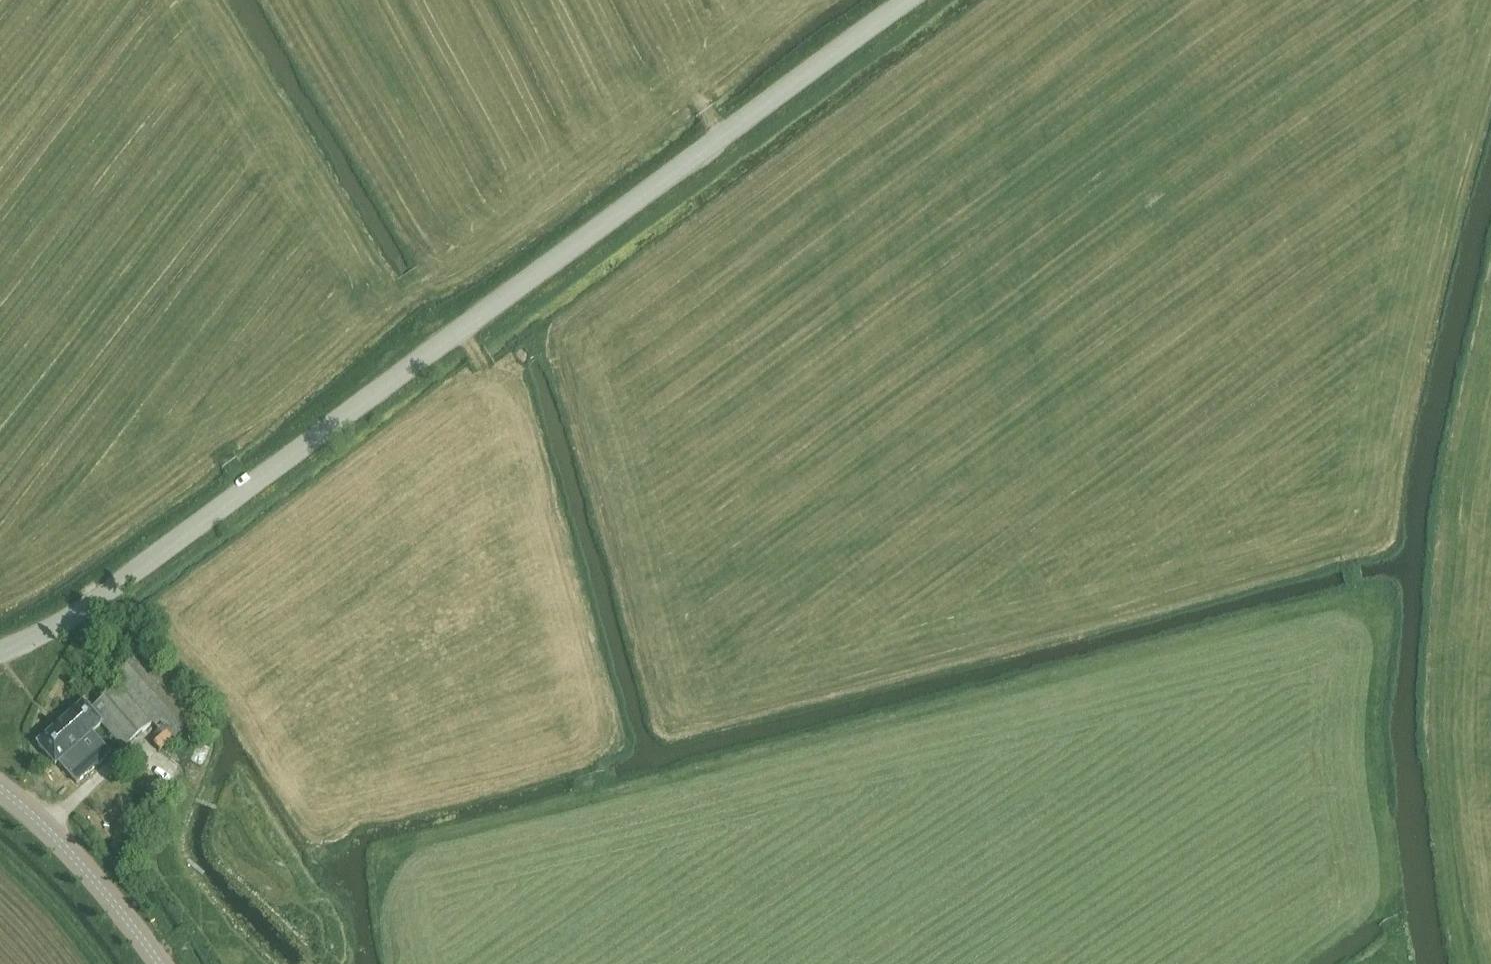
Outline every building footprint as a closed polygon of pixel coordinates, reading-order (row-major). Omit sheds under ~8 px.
[(89,710),(83,703),(37,743),(55,764),(58,761),(73,779),(106,751),(91,734),(102,725),(123,749),(152,724),(170,744),(198,720),(142,655),(114,679),(119,685),(89,710)] [(148,783),(138,773),(133,779),(143,788),(148,783)]
